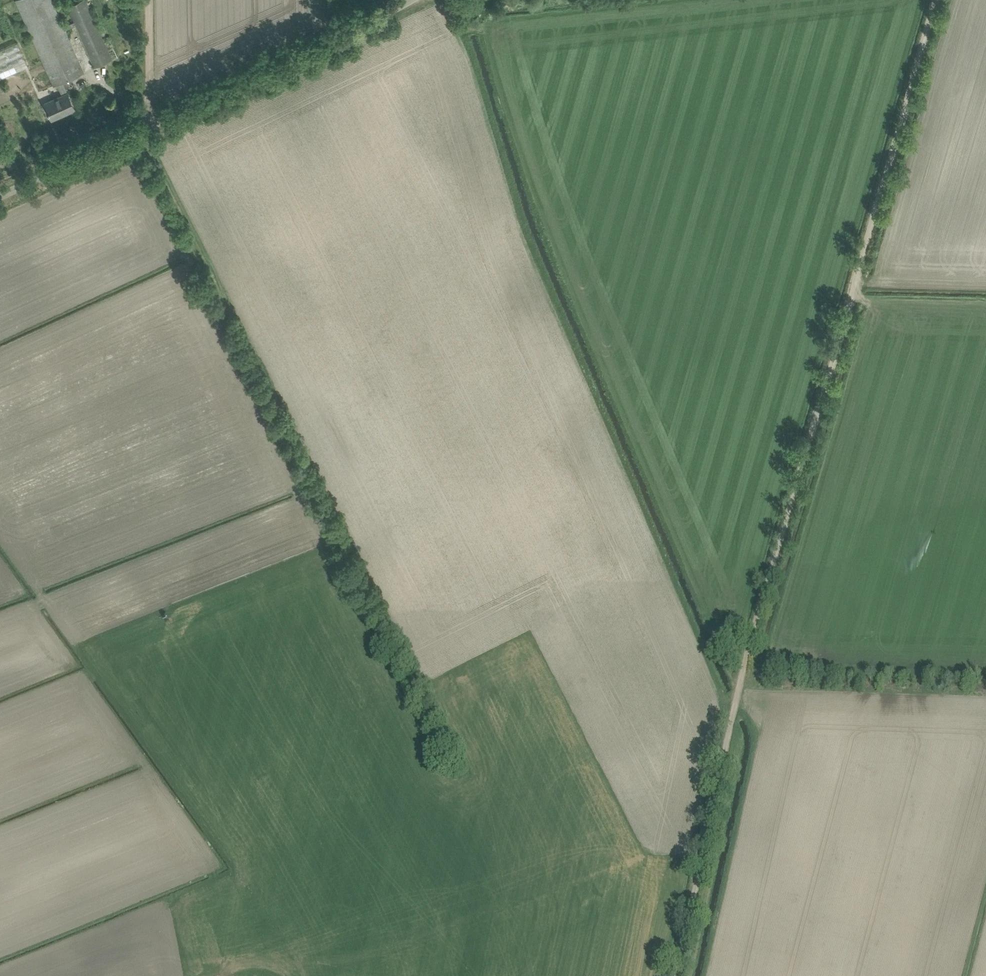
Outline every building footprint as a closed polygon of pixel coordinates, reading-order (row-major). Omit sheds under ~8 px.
[(64,26),(52,0),(16,0),(54,85),(57,84),(62,95),(44,104),(52,120),(76,109),(69,93),(68,93),(63,81),(84,72),(65,30),(76,25),(95,67),(112,59),(86,0),(80,0),(68,6),(75,21),(64,26)] [(0,48),(0,77),(28,65),(17,41),(0,48)]
